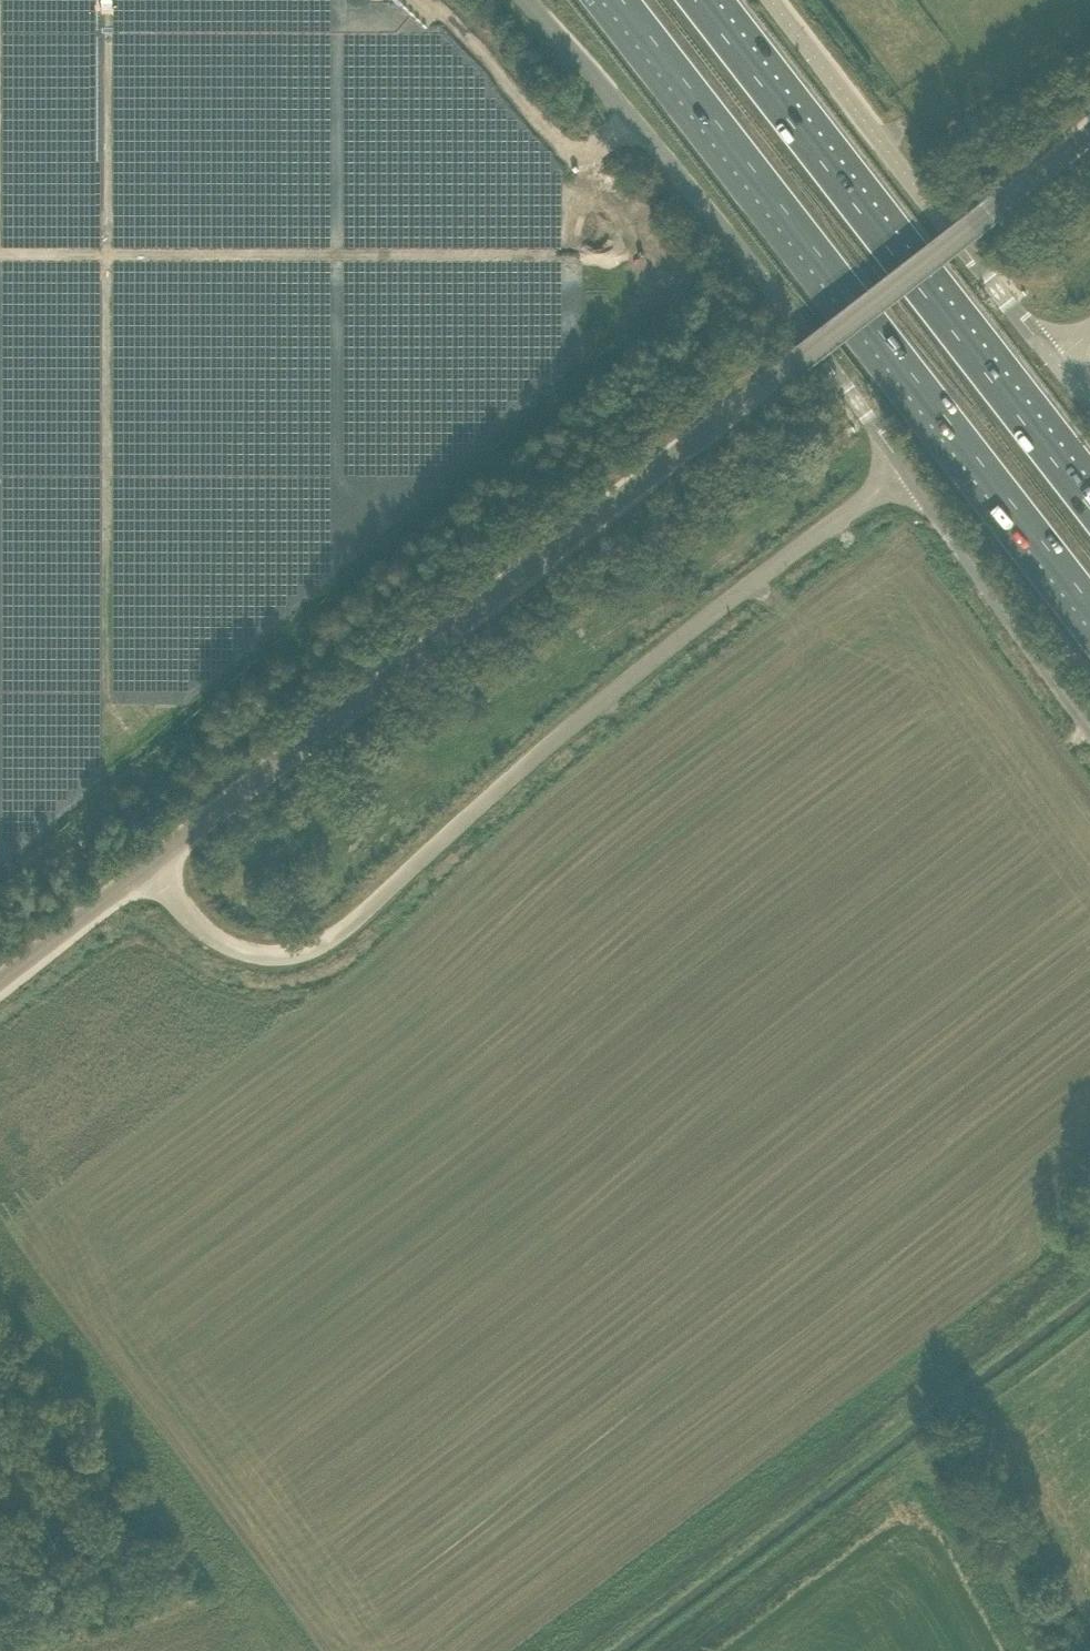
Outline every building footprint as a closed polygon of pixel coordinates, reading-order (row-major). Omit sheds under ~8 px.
[(629,181),(621,188),(631,200),(639,193),(629,181)]
